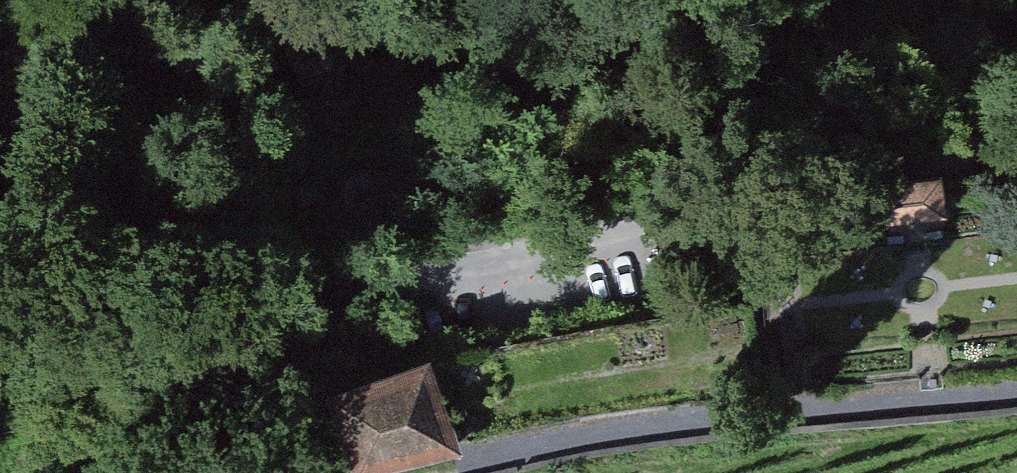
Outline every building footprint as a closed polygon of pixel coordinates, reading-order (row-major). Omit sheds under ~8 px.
[(888,224),(950,221),(948,176),(886,178),(888,224)] [(332,398),(358,472),(379,472),(463,443),(434,362),(332,398)]
